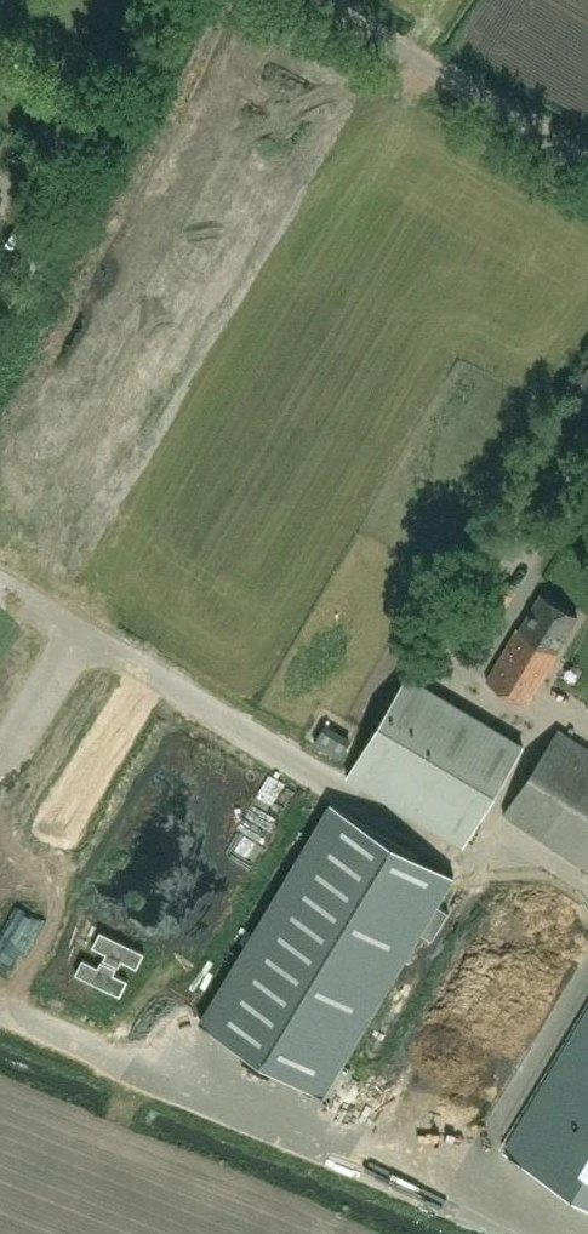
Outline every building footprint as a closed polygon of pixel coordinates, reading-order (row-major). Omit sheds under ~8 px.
[(581,379),(584,381),(574,398),(587,405),(587,368),(581,379)] [(499,619),(514,593),(496,582),(481,609),(499,619)] [(557,651),(578,616),(542,594),(521,629),(518,628),(486,680),(527,705),(559,653),(557,651)] [(523,746),(406,676),(347,776),(463,846),(523,746)] [(558,729),(504,812),(587,867),(587,748),(558,729)] [(333,804),(203,1021),(324,1094),(421,931),(436,905),(454,876),(333,804)] [(436,905),(421,931),(433,939),(449,913),(436,905)] [(511,1154),(587,1200),(587,1024),(511,1154)]
